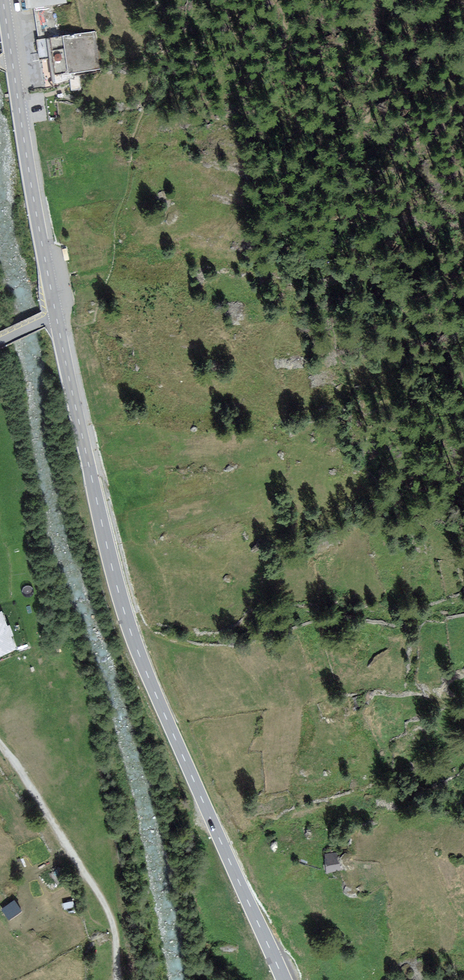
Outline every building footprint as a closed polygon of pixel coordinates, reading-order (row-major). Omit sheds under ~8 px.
[(27,9),(67,3),(67,0),(25,0),(27,9)] [(101,68),(95,31),(50,39),(55,77),(101,68)] [(0,612),(0,655),(16,649),(2,612),(0,612)] [(324,853),(328,872),(341,870),(338,851),(324,853)] [(17,898),(3,905),(8,916),(22,910),(17,898)]
